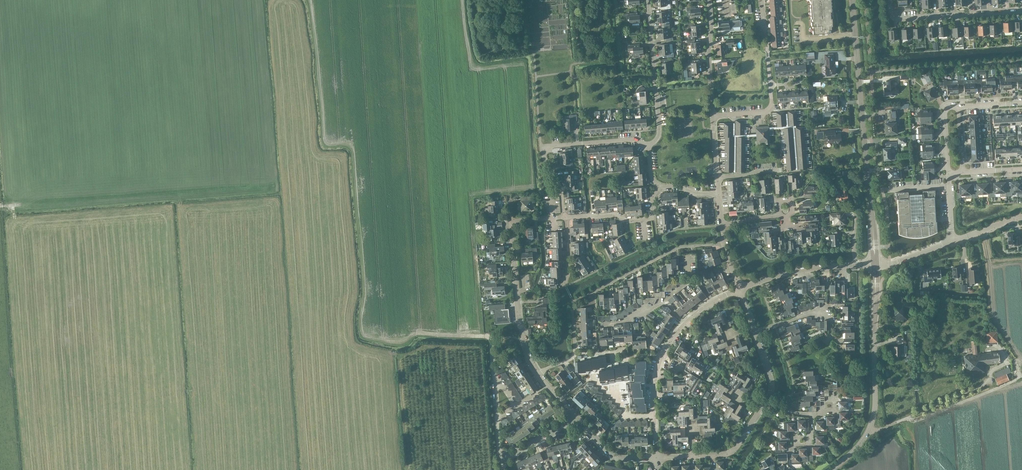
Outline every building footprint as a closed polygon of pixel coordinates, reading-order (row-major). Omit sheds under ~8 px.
[(831,0),(810,0),(810,1),(811,2),(811,3),(812,4),(811,4),(812,19),(813,19),(813,22),(812,22),(812,26),(813,26),(814,35),(829,34),(829,33),(832,33),(831,26),(833,26),(832,18),(832,19),(831,19),(831,15),(833,15),(831,15),(831,12),(832,12),(831,0)] [(908,0),(905,0),(898,1),(898,6),(905,6),(905,8),(911,8),(911,5),(909,5),(908,0)] [(919,2),(922,2),(922,8),(928,8),(927,0),(919,0),(919,2)] [(928,8),(933,8),(933,1),(936,1),(936,0),(927,0),(928,8)] [(665,1),(656,2),(656,7),(663,6),(664,9),(670,9),(671,9),(671,4),(666,4),(665,1)] [(691,17),(701,16),(700,8),(695,9),(694,6),(686,7),(686,11),(690,11),(691,17)] [(664,12),(656,13),(657,18),(667,17),(667,14),(670,13),(670,12),(671,12),(670,9),(664,9),(664,12)] [(629,13),(625,14),(626,17),(629,16),(630,24),(640,23),(639,15),(638,15),(637,13),(629,13)] [(667,17),(657,18),(657,23),(663,23),(663,25),(672,25),(672,22),(670,22),(670,21),(667,20),(667,17)] [(732,21),(718,23),(719,31),(730,30),(730,28),(741,27),(740,26),(742,25),(741,21),(740,21),(740,20),(732,21)] [(693,23),(686,24),(687,27),(688,27),(688,28),(691,29),(691,31),(701,30),(701,25),(693,26),(693,23)] [(1004,29),(1001,30),(1001,34),(1001,36),(1004,36),(1004,33),(1012,32),(1012,23),(1003,23),(1004,29)] [(663,28),(658,29),(658,34),(668,33),(671,33),(671,28),(672,28),(672,25),(663,25),(663,28)] [(978,31),(975,31),(976,38),(979,38),(979,36),(987,35),(986,26),(982,26),(981,25),(979,25),(979,26),(978,26),(978,31)] [(997,25),(989,25),(990,35),(994,35),(994,38),(998,38),(998,35),(1001,34),(1001,30),(998,30),(997,25)] [(968,27),(964,27),(964,37),(968,37),(968,40),(973,39),(973,36),(972,27),(971,27),(971,26),(969,26),(968,27)] [(917,29),(912,29),(913,39),(922,38),(921,29),(920,27),(917,28),(917,29)] [(928,28),(927,28),(928,38),(936,37),(935,27),(931,28),(930,27),(928,27),(928,28)] [(939,37),(947,37),(946,27),(938,27),(939,37)] [(953,37),(962,37),(961,27),(953,28),(953,37)] [(902,30),(902,40),(911,39),(910,29),(906,30),(905,28),(903,29),(902,30)] [(692,35),(688,35),(688,40),(693,40),(693,39),(695,39),(694,36),(702,36),(701,30),(691,31),(692,35)] [(889,31),(890,40),(898,40),(897,31),(893,31),(892,30),(890,30),(889,31)] [(668,33),(658,34),(659,39),(666,39),(666,41),(673,41),(673,38),(669,38),(668,33)] [(688,40),(687,40),(687,45),(691,45),(691,48),(701,47),(701,42),(693,43),(693,40),(688,40)] [(667,44),(659,45),(660,50),(670,49),(669,44),(674,44),(673,41),(666,41),(667,44)] [(639,44),(628,45),(628,51),(633,50),(634,53),(632,55),(635,58),(637,56),(643,55),(643,48),(640,48),(639,44)] [(691,52),(688,54),(688,57),(696,56),(695,53),(701,52),(701,47),(691,48),(691,52)] [(670,49),(660,50),(660,55),(667,55),(668,57),(674,57),(673,52),(670,52),(670,49)] [(831,74),(836,74),(835,65),(833,65),(833,54),(825,55),(826,66),(825,66),(826,68),(825,69),(824,69),(824,70),(824,71),(825,71),(826,72),(826,74),(826,76),(831,76),(831,74)] [(667,63),(662,63),(663,75),(670,74),(670,63),(673,62),(673,59),(667,60),(667,63)] [(691,68),(701,67),(701,62),(694,63),(693,60),(688,60),(688,65),(691,65),(691,68)] [(732,61),(736,61),(736,60),(726,61),(727,61),(727,62),(717,63),(718,74),(723,73),(722,72),(724,72),(725,71),(727,70),(729,69),(732,73),(729,69),(730,68),(731,66),(731,65),(732,64),(732,61)] [(701,67),(691,68),(692,71),(689,72),(689,76),(695,76),(695,73),(702,72),(701,67)] [(1014,73),(1014,75),(1014,82),(1017,82),(1018,89),(1021,89),(1021,75),(1017,75),(1017,73),(1016,73),(1014,73)] [(1011,76),(1005,76),(1005,80),(1006,90),(1012,89),(1011,82),(1014,82),(1014,75),(1011,76)] [(974,80),(969,80),(969,84),(970,94),(975,93),(975,86),(978,86),(977,80),(977,76),(975,77),(975,80),(974,80)] [(1000,76),(997,76),(997,83),(1000,83),(1000,90),(1006,90),(1005,80),(1000,80),(1000,76)] [(946,79),(943,80),(944,88),(947,88),(947,95),(953,95),(952,85),(952,81),(947,81),(946,79)] [(957,81),(952,81),(952,85),(953,95),(958,94),(958,87),(961,87),(960,81),(960,79),(957,80),(957,81)] [(981,79),(977,80),(978,86),(981,86),(981,93),(987,93),(986,83),(986,79),(981,79)] [(991,79),(986,79),(986,83),(987,93),(992,92),(992,90),(995,90),(995,85),(995,79),(991,79)] [(894,96),(894,95),(895,95),(895,87),(894,87),(893,80),(886,81),(887,88),(884,88),(884,96),(890,95),(890,96),(891,97),(892,97),(893,97),(894,96)] [(964,80),(960,81),(961,87),(964,87),(964,94),(970,94),(969,84),(969,80),(964,80)] [(928,101),(935,98),(932,91),(935,89),(932,83),(927,86),(928,89),(924,91),(924,93),(923,93),(925,96),(926,95),(928,101)] [(639,92),(640,100),(633,100),(633,105),(647,104),(646,91),(645,91),(645,88),(644,87),(643,87),(642,87),(641,87),(640,87),(639,87),(638,88),(637,89),(637,90),(636,91),(636,92),(636,93),(639,92)] [(825,112),(824,112),(824,115),(831,115),(830,110),(838,110),(837,103),(825,104),(825,107),(828,107),(828,108),(825,108),(825,112)] [(896,117),(898,117),(897,109),(891,109),(891,110),(889,111),(889,113),(889,120),(886,120),(886,124),(885,124),(886,128),(886,130),(886,134),(886,135),(887,134),(897,133),(899,132),(900,131),(900,129),(898,128),(897,128),(896,123),(896,120),(896,117)] [(573,121),(577,121),(577,115),(570,115),(570,119),(565,120),(566,131),(574,130),(573,121)] [(797,118),(787,119),(788,126),(796,125),(798,125),(797,120),(801,120),(801,118),(797,118)] [(745,135),(745,137),(751,136),(757,136),(757,141),(760,141),(760,142),(765,142),(765,144),(770,143),(770,135),(773,135),(773,130),(769,130),(769,129),(773,129),(777,129),(784,128),(794,128),(796,128),(796,125),(788,126),(769,127),(769,126),(757,127),(757,129),(756,129),(756,134),(745,135)] [(744,128),(735,128),(735,130),(735,137),(745,137),(745,135),(744,135),(744,130),(748,130),(748,128),(744,128)] [(832,143),(841,142),(840,134),(835,134),(835,130),(825,131),(825,136),(828,136),(828,142),(832,142),(832,143)] [(884,160),(891,160),(891,159),(896,159),(895,149),(897,149),(896,142),(885,143),(886,148),(883,148),(884,160)] [(620,148),(616,148),(616,154),(616,157),(633,156),(633,150),(633,147),(622,148),(620,148)] [(572,155),(571,155),(571,149),(564,150),(564,153),(559,154),(559,159),(568,158),(573,158),(572,155)] [(640,156),(634,156),(635,174),(644,173),(644,168),(645,168),(646,168),(646,166),(645,167),(645,166),(644,166),(644,165),(643,156),(640,156)] [(568,158),(559,159),(560,165),(565,164),(566,167),(573,167),(572,158),(568,159),(568,158)] [(807,162),(796,162),(797,169),(807,168),(807,164),(810,163),(810,161),(807,162)] [(888,172),(887,172),(887,175),(888,175),(889,177),(887,177),(888,180),(893,180),(893,179),(900,178),(900,175),(901,175),(901,171),(908,170),(908,166),(901,167),(893,168),(893,171),(888,171),(888,172)] [(935,171),(935,168),(923,169),(924,180),(933,179),(933,175),(934,174),(934,171),(935,171)] [(843,170),(843,175),(842,176),(843,179),(846,179),(845,175),(851,175),(851,170),(843,170)] [(570,174),(564,175),(565,181),(577,180),(577,177),(576,171),(570,171),(570,174)] [(792,188),(800,188),(800,178),(796,178),(796,175),(788,175),(788,182),(792,182),(792,188)] [(772,178),(772,185),(775,184),(776,193),(783,193),(782,190),(782,187),(783,187),(783,179),(775,179),(775,178),(772,178)] [(771,188),(771,184),(769,185),(769,179),(759,180),(760,186),(761,186),(761,192),(754,193),(755,196),(761,196),(761,193),(770,193),(770,188),(771,188)] [(577,180),(565,181),(566,186),(571,186),(571,189),(578,188),(578,183),(577,180)] [(1012,192),(1017,192),(1017,182),(1011,182),(1011,190),(1008,190),(1009,196),(1012,196),(1012,192)] [(1000,193),(1000,197),(999,183),(994,183),(994,191),(991,191),(992,197),(995,197),(995,193),(1000,193)] [(1009,196),(1008,190),(1005,190),(1005,183),(999,183),(1000,197),(1009,196)] [(977,194),(983,194),(982,184),(976,184),(977,192),(974,192),(974,198),(978,198),(977,194)] [(992,197),(991,191),(988,191),(988,184),(982,184),(983,194),(988,194),(988,197),(992,197)] [(965,195),(966,199),(965,185),(959,185),(960,193),(957,193),(957,199),(960,199),(960,195),(965,195)] [(974,198),(974,192),(971,192),(971,185),(965,185),(966,199),(974,198)] [(812,194),(818,194),(817,186),(807,186),(808,189),(806,189),(806,192),(804,192),(805,198),(812,198),(812,194)] [(848,194),(847,189),(842,189),(842,190),(839,190),(839,191),(837,191),(837,194),(837,197),(839,197),(839,200),(843,199),(848,199),(848,198),(849,197),(848,195),(848,194)] [(918,237),(937,232),(937,229),(937,226),(936,222),(937,222),(937,218),(936,218),(935,195),(935,190),(923,191),(923,194),(908,195),(908,192),(896,193),(896,197),(897,197),(898,220),(898,222),(898,223),(898,225),(899,231),(899,234),(901,235),(903,236),(905,237),(907,238),(909,238),(911,238),(914,238),(916,238),(918,237)] [(728,196),(727,196),(728,201),(734,200),(734,197),(738,197),(738,194),(741,193),(741,191),(738,191),(728,192),(728,196)] [(658,200),(658,208),(664,207),(664,203),(667,203),(666,193),(664,193),(661,194),(661,200),(658,200)] [(522,211),(532,210),(531,196),(524,197),(524,200),(521,201),(522,211)] [(745,211),(748,210),(747,201),(748,201),(747,197),(745,198),(745,201),(742,201),(742,202),(740,202),(736,207),(737,212),(745,211)] [(761,211),(769,210),(768,197),(758,198),(758,202),(760,201),(761,211)] [(708,206),(708,204),(708,202),(702,202),(701,199),(694,200),(695,205),(699,205),(699,208),(709,208),(709,206),(708,206)] [(501,205),(501,201),(499,201),(491,201),(492,206),(488,206),(488,216),(497,216),(497,212),(499,212),(499,205),(501,205)] [(636,206),(637,216),(638,216),(638,215),(642,215),(642,208),(645,208),(644,201),(638,201),(639,206),(636,206)] [(806,210),(814,209),(813,201),(803,202),(803,207),(799,207),(800,214),(806,213),(806,210)] [(568,204),(567,204),(567,206),(568,206),(568,210),(574,209),(575,213),(582,212),(582,206),(577,206),(577,203),(568,204)] [(844,221),(845,221),(845,217),(844,217),(844,214),(830,215),(831,220),(834,220),(835,224),(845,224),(844,221)] [(810,221),(811,223),(816,223),(819,222),(819,220),(817,220),(817,215),(805,216),(805,221),(810,221)] [(579,224),(579,220),(577,220),(577,221),(573,221),(573,227),(570,228),(571,235),(576,235),(576,230),(579,230),(579,224)] [(613,230),(623,229),(623,227),(622,223),(616,224),(616,220),(608,221),(609,227),(613,226),(613,230)] [(760,227),(759,227),(759,233),(762,233),(762,230),(767,229),(767,227),(772,226),(772,221),(760,222),(760,225),(760,227)] [(491,237),(498,236),(498,232),(495,232),(495,229),(497,229),(497,222),(491,223),(491,225),(490,225),(490,223),(483,223),(484,230),(486,230),(486,233),(488,233),(488,235),(491,234),(491,237)] [(669,223),(659,224),(659,226),(663,226),(663,229),(660,230),(660,233),(667,232),(667,229),(673,229),(672,223),(669,223)] [(816,225),(816,223),(811,223),(808,223),(809,225),(806,226),(806,231),(814,230),(815,230),(818,230),(818,225),(816,225)] [(539,232),(538,232),(535,232),(534,226),(529,227),(529,228),(526,228),(526,231),(526,235),(527,235),(527,239),(532,239),(532,238),(535,238),(535,239),(539,239),(539,232)] [(767,229),(762,230),(762,233),(764,232),(765,244),(770,244),(769,237),(769,232),(770,232),(770,229),(767,229)] [(811,236),(805,237),(806,240),(806,243),(811,242),(811,244),(816,243),(816,236),(817,236),(818,236),(818,235),(818,234),(817,233),(816,233),(815,233),(815,231),(810,232),(811,236)] [(838,238),(841,238),(841,231),(834,232),(835,235),(831,235),(832,246),(839,245),(838,238)] [(793,233),(792,233),(793,238),(798,237),(798,244),(803,244),(804,247),(807,247),(806,243),(806,240),(803,240),(802,232),(797,232),(797,233),(793,233)] [(1008,233),(1008,244),(1014,244),(1014,245),(1020,245),(1019,236),(1016,236),(1016,233),(1008,233)] [(625,240),(625,239),(624,239),(622,236),(614,240),(613,238),(609,240),(611,244),(613,243),(614,246),(616,245),(625,240)] [(769,237),(770,244),(770,249),(773,248),(774,254),(776,254),(779,253),(778,249),(777,241),(775,241),(774,236),(769,237)] [(782,237),(777,237),(777,241),(778,249),(783,248),(786,248),(785,242),(785,241),(785,239),(782,239),(782,237)] [(788,241),(785,241),(785,242),(786,248),(786,249),(788,249),(788,250),(794,249),(794,244),(798,244),(798,237),(793,238),(790,238),(791,240),(788,241)] [(625,246),(624,244),(628,242),(627,240),(625,240),(616,245),(614,246),(617,251),(620,250),(620,249),(625,246)] [(504,250),(505,250),(504,246),(495,247),(495,244),(487,244),(487,248),(489,248),(489,252),(486,252),(487,260),(493,259),(493,256),(497,256),(497,254),(504,254),(504,250)] [(617,254),(618,256),(631,250),(629,247),(630,246),(629,245),(625,246),(620,249),(620,250),(621,252),(617,254)] [(526,253),(522,253),(522,262),(529,261),(529,264),(533,264),(533,261),(533,254),(537,254),(537,248),(525,249),(526,253)] [(712,249),(704,249),(706,254),(707,254),(709,258),(707,258),(708,260),(719,256),(717,250),(713,252),(712,249)] [(577,266),(586,260),(583,255),(575,261),(577,264),(576,265),(577,266)] [(719,256),(708,260),(708,262),(710,267),(721,263),(719,256)] [(676,259),(671,259),(671,263),(672,268),(672,269),(673,269),(678,269),(678,268),(678,265),(679,265),(679,259),(676,259)] [(581,270),(589,265),(586,260),(577,266),(578,268),(579,267),(581,270)] [(489,268),(489,274),(493,274),(493,276),(497,276),(497,275),(503,275),(503,271),(504,271),(504,267),(497,268),(496,264),(487,265),(487,268),(489,268)] [(584,275),(592,269),(589,265),(581,270),(580,271),(581,272),(582,272),(584,275)] [(952,268),(953,277),(958,277),(958,280),(964,279),(964,273),(960,273),(960,267),(952,268)] [(969,268),(970,285),(974,285),(974,283),(979,282),(977,270),(973,270),(972,268),(969,268)] [(927,274),(923,275),(924,282),(928,282),(928,279),(933,278),(941,277),(940,269),(934,269),(934,270),(933,270),(933,269),(933,270),(927,270),(927,274)] [(705,270),(702,271),(705,277),(706,277),(707,280),(707,279),(708,280),(710,284),(705,286),(709,293),(715,290),(709,279),(708,276),(705,270)] [(721,278),(717,280),(721,287),(727,284),(721,273),(719,274),(721,278)] [(710,275),(708,276),(709,279),(715,290),(721,287),(717,280),(713,282),(711,278),(710,275)] [(561,277),(546,278),(546,284),(550,284),(550,288),(557,287),(557,284),(558,283),(558,280),(562,280),(562,277),(561,277)] [(811,285),(815,285),(820,285),(820,278),(810,278),(810,282),(808,282),(808,290),(811,290),(811,285)] [(844,291),(844,284),(844,283),(844,280),(842,280),(835,280),(835,285),(835,289),(841,289),(842,292),(844,292),(845,292),(844,291)] [(818,290),(827,290),(827,282),(822,282),(822,285),(820,285),(815,285),(815,290),(815,294),(818,294),(818,290)] [(835,289),(835,285),(832,285),(832,282),(827,282),(827,290),(830,290),(830,294),(835,294),(835,289)] [(497,287),(496,283),(480,284),(481,287),(485,287),(485,289),(493,288),(493,294),(497,294),(497,295),(505,294),(504,286),(497,287)] [(854,297),(854,288),(847,288),(847,283),(844,283),(844,284),(844,291),(845,292),(844,292),(844,297),(854,297)] [(772,291),(771,292),(771,294),(774,293),(783,289),(784,289),(782,284),(781,285),(780,285),(771,288),(772,291)] [(696,294),(701,300),(706,296),(699,286),(697,288),(700,291),(696,294)] [(775,296),(774,296),(774,298),(778,296),(784,294),(784,292),(786,291),(786,288),(784,289),(783,289),(774,293),(775,296)] [(779,299),(776,300),(777,302),(783,300),(789,298),(792,297),(790,292),(787,293),(784,294),(778,296),(779,299)] [(701,300),(696,294),(693,297),(690,293),(688,294),(696,304),(701,300)] [(691,308),(696,304),(688,294),(687,296),(690,299),(686,302),(691,308)] [(784,303),(783,303),(783,305),(792,302),(793,302),(792,297),(789,298),(783,300),(784,303)] [(691,308),(686,302),(682,305),(680,301),(678,302),(685,312),(691,308)] [(680,316),(685,312),(678,302),(676,303),(679,307),(676,310),(680,316)] [(784,308),(783,309),(783,310),(791,308),(794,307),(792,302),(783,305),(784,308)] [(908,309),(913,309),(913,302),(889,302),(890,320),(903,320),(903,319),(908,319),(908,309)] [(835,304),(835,307),(843,307),(843,316),(844,316),(848,315),(848,311),(848,306),(845,306),(844,303),(835,304)] [(505,309),(505,305),(505,304),(489,305),(489,306),(490,306),(490,308),(490,309),(493,309),(495,309),(495,310),(495,314),(498,314),(499,314),(500,319),(498,319),(496,320),(496,323),(495,323),(495,324),(511,323),(510,317),(509,317),(509,315),(509,309),(505,309)] [(544,324),(549,324),(548,315),(546,313),(546,310),(547,310),(547,304),(541,305),(539,307),(536,307),(536,311),(534,311),(535,316),(526,317),(527,320),(528,320),(529,325),(537,324),(539,322),(540,322),(541,326),(544,326),(544,324)] [(783,314),(782,314),(782,316),(792,313),(792,310),(797,308),(796,306),(794,307),(791,308),(783,310),(782,311),(783,314)] [(592,307),(580,308),(581,315),(588,315),(588,311),(592,311),(592,307)] [(662,307),(661,309),(666,312),(665,313),(667,315),(665,318),(667,320),(673,324),(677,318),(669,313),(671,310),(668,307),(662,307)] [(717,317),(711,320),(712,323),(712,324),(714,324),(719,322),(722,321),(720,316),(719,314),(721,314),(720,312),(720,311),(715,313),(717,317)] [(721,314),(719,314),(720,316),(722,321),(723,324),(730,321),(730,323),(733,322),(730,315),(727,316),(726,311),(725,311),(724,311),(720,312),(721,314)] [(844,320),(844,323),(845,323),(852,322),(853,322),(855,322),(855,311),(848,311),(848,315),(844,316),(844,320)] [(669,329),(673,324),(667,320),(665,318),(662,322),(660,321),(659,322),(669,329)] [(593,322),(581,323),(581,330),(588,330),(588,326),(593,326),(593,322)] [(666,335),(669,329),(659,322),(658,324),(662,327),(659,330),(666,335)] [(712,323),(709,324),(710,328),(713,328),(716,327),(717,331),(718,333),(720,332),(723,332),(722,330),(720,325),(719,322),(714,324),(712,324),(712,323)] [(845,325),(842,325),(842,332),(845,332),(851,332),(851,330),(853,330),(853,325),(853,322),(852,322),(845,323),(845,325)] [(787,330),(786,331),(786,333),(791,331),(790,331),(796,329),(795,324),(786,327),(787,330)] [(791,334),(790,334),(791,336),(799,333),(801,333),(800,330),(802,330),(801,327),(796,329),(790,331),(791,331),(791,334)] [(662,340),(666,335),(659,330),(657,334),(653,331),(652,333),(662,340)] [(705,341),(700,343),(701,345),(706,344),(709,343),(709,344),(711,344),(716,342),(719,341),(717,336),(716,334),(718,333),(717,331),(713,332),(712,332),(714,337),(710,339),(710,338),(709,338),(709,337),(708,337),(707,337),(706,337),(706,338),(705,338),(705,339),(704,340),(705,341)] [(985,332),(986,345),(997,344),(997,331),(985,332)] [(845,338),(844,338),(844,339),(844,341),(851,341),(852,341),(852,339),(854,339),(854,332),(851,332),(845,332),(845,338)] [(658,346),(662,340),(652,333),(651,335),(652,335),(649,339),(658,346)] [(792,339),(790,340),(791,342),(801,338),(799,333),(791,336),(792,339)] [(741,336),(736,337),(739,347),(746,344),(747,346),(749,345),(748,341),(746,342),(745,340),(743,341),(741,336)] [(593,337),(582,338),(582,345),(589,345),(589,341),(593,341),(593,337)] [(792,344),(790,345),(791,347),(805,342),(803,337),(801,338),(791,342),(792,344)] [(900,346),(893,346),(894,350),(895,350),(895,355),(896,357),(897,357),(899,357),(899,355),(900,355),(900,354),(907,354),(907,346),(905,346),(905,344),(904,344),(904,337),(897,337),(897,344),(901,344),(901,346),(900,346)] [(676,351),(674,353),(678,356),(683,348),(684,348),(685,346),(681,344),(683,341),(680,340),(678,343),(680,344),(676,351)] [(719,344),(717,345),(719,352),(718,352),(719,355),(722,354),(723,352),(722,348),(725,347),(726,347),(728,346),(727,343),(727,341),(724,342),(719,344)] [(844,341),(843,341),(843,344),(845,344),(845,351),(855,351),(854,344),(851,344),(851,341),(844,341)] [(709,343),(706,344),(708,349),(713,348),(713,349),(712,349),(712,350),(714,354),(714,355),(718,353),(717,352),(718,352),(719,352),(717,345),(716,342),(711,344),(709,344),(709,343)] [(791,347),(790,347),(791,350),(789,351),(790,353),(800,349),(799,347),(802,346),(801,343),(791,347)] [(739,347),(737,348),(738,353),(748,349),(747,346),(746,344),(739,347)] [(728,346),(726,347),(727,351),(732,350),(735,356),(733,357),(735,364),(740,362),(738,355),(739,355),(736,345),(729,347),(728,346)] [(678,356),(678,357),(682,359),(690,347),(688,346),(686,350),(684,348),(683,348),(678,356)] [(682,359),(682,360),(685,362),(685,361),(687,362),(692,352),(694,353),(695,351),(691,349),(691,348),(690,347),(682,359)] [(987,353),(982,354),(964,356),(967,374),(984,372),(983,365),(999,363),(998,352),(991,353),(990,350),(986,351),(987,353)] [(512,360),(509,361),(513,367),(514,366),(513,366),(515,365),(520,362),(521,362),(522,361),(518,355),(512,360)] [(686,366),(685,367),(689,369),(689,368),(691,369),(699,357),(697,356),(695,359),(692,358),(690,362),(688,361),(686,366)] [(699,357),(691,369),(693,370),(692,371),(695,373),(701,363),(698,361),(700,358),(699,357)] [(513,367),(511,368),(512,370),(514,370),(515,369),(517,371),(522,368),(524,367),(521,362),(520,362),(515,365),(513,366),(514,366),(513,367)] [(701,363),(695,373),(699,376),(704,367),(706,368),(708,365),(706,363),(705,365),(701,363)] [(561,371),(555,376),(559,382),(565,377),(567,375),(571,373),(569,371),(566,366),(563,368),(566,372),(563,374),(561,371)] [(1008,367),(994,373),(996,378),(995,379),(998,384),(1009,380),(1006,374),(1010,372),(1008,367)] [(517,371),(515,373),(519,378),(526,374),(526,373),(522,368),(517,371)] [(519,378),(518,379),(520,381),(519,382),(520,385),(522,384),(531,378),(527,373),(527,372),(526,373),(526,374),(519,378)] [(691,373),(689,378),(702,386),(703,384),(701,383),(703,380),(698,377),(691,373)] [(736,376),(735,377),(742,381),(744,383),(747,378),(748,376),(749,377),(751,375),(747,373),(746,375),(745,375),(744,377),(738,373),(736,376)] [(565,377),(559,382),(563,387),(569,382),(571,380),(569,378),(567,375),(565,377)] [(734,380),(729,382),(733,385),(732,387),(736,390),(742,381),(735,377),(736,376),(734,375),(732,377),(734,380)] [(744,383),(742,385),(747,388),(749,389),(748,391),(750,392),(752,389),(751,388),(752,387),(752,386),(752,385),(752,384),(752,383),(751,383),(750,382),(751,381),(752,379),(753,377),(751,375),(749,377),(748,376),(747,378),(744,383)] [(531,378),(522,384),(524,387),(526,386),(527,388),(534,383),(531,378)] [(689,378),(688,380),(689,380),(694,384),(693,386),(696,388),(697,389),(699,386),(701,388),(702,386),(689,378)] [(668,379),(662,380),(663,391),(672,390),(671,379),(668,379)] [(686,382),(684,385),(686,385),(691,388),(693,386),(694,384),(689,380),(688,380),(686,382)] [(685,381),(682,382),(683,386),(684,390),(684,391),(684,395),(689,394),(691,391),(693,392),(692,394),(695,396),(697,392),(696,391),(697,389),(696,388),(693,386),(691,388),(686,385),(684,385),(686,382),(685,381)] [(569,382),(563,387),(567,392),(573,387),(575,386),(573,383),(571,384),(569,382)] [(718,386),(718,387),(724,391),(726,393),(730,386),(732,387),(733,385),(729,382),(726,386),(720,383),(718,386)] [(534,383),(527,388),(531,393),(536,390),(538,389),(534,383)] [(714,383),(712,387),(718,391),(714,397),(717,399),(718,400),(722,393),(724,391),(718,387),(718,386),(714,383)] [(578,393),(573,399),(577,403),(585,395),(580,390),(578,393)] [(717,399),(716,401),(718,402),(719,400),(721,401),(722,399),(726,402),(728,403),(731,399),(722,393),(718,400),(717,399)] [(585,395),(577,403),(582,408),(583,406),(589,400),(590,399),(585,395)] [(589,400),(583,406),(588,410),(594,404),(589,400)] [(847,412),(849,412),(849,409),(847,409),(847,401),(839,402),(839,409),(841,409),(841,412),(847,412)] [(728,408),(724,415),(726,416),(728,417),(729,415),(732,411),(734,408),(729,406),(727,404),(728,403),(726,402),(724,405),(726,406),(726,407),(728,408)] [(594,404),(588,410),(593,415),(597,410),(598,409),(596,407),(598,406),(595,403),(594,404)] [(551,404),(546,408),(550,415),(555,411),(551,404)] [(734,412),(734,413),(738,415),(741,417),(740,418),(742,419),(744,416),(740,413),(744,407),(740,404),(734,412)] [(684,411),(679,411),(679,416),(681,416),(686,416),(689,416),(689,411),(689,408),(690,408),(690,406),(684,406),(684,411)] [(546,408),(540,411),(544,417),(543,417),(544,418),(550,415),(546,408)] [(690,408),(689,408),(689,411),(689,416),(689,419),(697,418),(697,420),(699,420),(699,415),(694,415),(694,408),(690,408)] [(539,410),(533,413),(535,415),(538,420),(543,417),(544,417),(540,411),(539,410)] [(593,415),(591,416),(596,421),(602,415),(597,410),(593,415)] [(726,416),(725,418),(725,421),(728,422),(729,419),(733,421),(735,418),(738,420),(740,418),(741,417),(738,415),(734,413),(734,412),(732,411),(729,415),(728,417),(726,416)] [(850,416),(850,413),(849,412),(847,412),(841,412),(839,412),(840,418),(837,418),(837,426),(840,425),(840,420),(848,420),(848,416),(850,416)] [(699,420),(697,420),(697,425),(707,425),(707,417),(708,417),(708,414),(704,414),(704,420),(699,420)] [(535,415),(529,419),(530,420),(534,425),(539,422),(538,420),(535,415)] [(596,421),(595,422),(599,426),(599,427),(604,422),(605,421),(603,418),(604,417),(602,415),(596,421)] [(837,426),(837,418),(834,418),(834,416),(826,417),(826,422),(827,422),(827,425),(829,425),(829,429),(834,429),(834,426),(837,426)] [(527,422),(525,424),(526,425),(529,431),(530,430),(535,427),(534,425),(530,420),(529,419),(526,421),(527,422)] [(805,420),(797,420),(798,424),(798,428),(803,428),(803,431),(806,431),(809,431),(808,425),(808,420),(805,420)] [(599,426),(598,428),(603,432),(608,426),(610,425),(605,421),(604,422),(599,427),(599,426)] [(820,432),(824,432),(824,430),(827,430),(827,425),(827,422),(826,422),(824,422),(824,421),(816,421),(816,429),(817,429),(817,435),(820,434),(820,432)] [(785,423),(784,423),(784,431),(785,431),(788,431),(791,431),(795,431),(795,432),(798,432),(798,428),(798,424),(795,424),(795,422),(787,423),(785,423)] [(523,427),(521,429),(525,436),(531,432),(530,430),(529,431),(526,425),(525,424),(522,426),(523,427)] [(517,431),(515,432),(520,439),(525,436),(521,429),(520,429),(519,426),(516,428),(517,431)] [(706,435),(704,435),(705,438),(708,437),(708,439),(711,439),(711,437),(712,437),(712,432),(716,432),(715,429),(715,427),(713,427),(708,427),(705,427),(706,435)] [(509,434),(505,437),(510,443),(513,441),(514,443),(520,439),(515,432),(513,430),(511,432),(512,434),(510,435),(509,434)] [(780,431),(778,431),(778,437),(780,437),(780,439),(778,439),(778,442),(779,442),(782,441),(786,441),(790,441),(790,438),(788,438),(788,434),(788,431),(785,431),(784,431),(780,431)] [(670,433),(666,433),(666,439),(673,439),(673,445),(676,444),(678,444),(678,442),(678,437),(678,434),(673,434),(670,434),(670,433)] [(678,444),(676,444),(676,446),(681,446),(681,442),(688,441),(688,436),(678,437),(678,442),(678,444)] [(821,447),(824,447),(828,446),(827,443),(824,443),(824,436),(816,436),(816,444),(819,444),(820,447),(821,447)] [(778,445),(775,445),(776,452),(777,452),(785,452),(785,449),(787,449),(787,447),(786,441),(782,442),(782,441),(779,442),(778,442),(778,445)] [(576,455),(573,457),(575,459),(578,457),(589,447),(585,442),(579,448),(581,450),(579,453),(576,455)] [(564,444),(558,445),(560,453),(563,452),(564,455),(567,454),(566,452),(564,444)] [(547,452),(544,453),(547,461),(550,460),(549,456),(552,455),(553,462),(556,461),(552,447),(546,448),(547,452)] [(589,447),(578,457),(579,459),(582,456),(584,454),(587,457),(593,451),(589,447)] [(821,454),(820,447),(812,447),(812,453),(810,453),(810,461),(813,461),(813,455),(821,454)] [(810,461),(810,453),(807,453),(807,448),(799,449),(799,454),(800,462),(810,461)] [(593,451),(587,457),(591,461),(597,456),(593,451)] [(540,452),(534,455),(539,467),(542,466),(540,461),(543,460),(544,463),(547,461),(544,453),(541,455),(540,452)] [(801,464),(800,462),(799,454),(791,454),(792,455),(789,455),(789,464),(801,464)] [(534,455),(528,458),(532,465),(534,469),(537,468),(539,467),(534,455)] [(591,461),(595,466),(593,467),(593,468),(593,469),(595,469),(596,469),(599,468),(598,467),(600,465),(598,463),(601,460),(597,456),(591,461)] [(523,460),(527,469),(533,469),(534,469),(532,465),(528,458),(523,460)] [(768,458),(762,462),(765,468),(771,464),(768,458)] [(517,463),(520,469),(523,469),(524,469),(527,469),(523,460),(517,463)] [(713,468),(714,469),(722,469),(724,469),(724,461),(716,462),(716,468),(713,468)]
